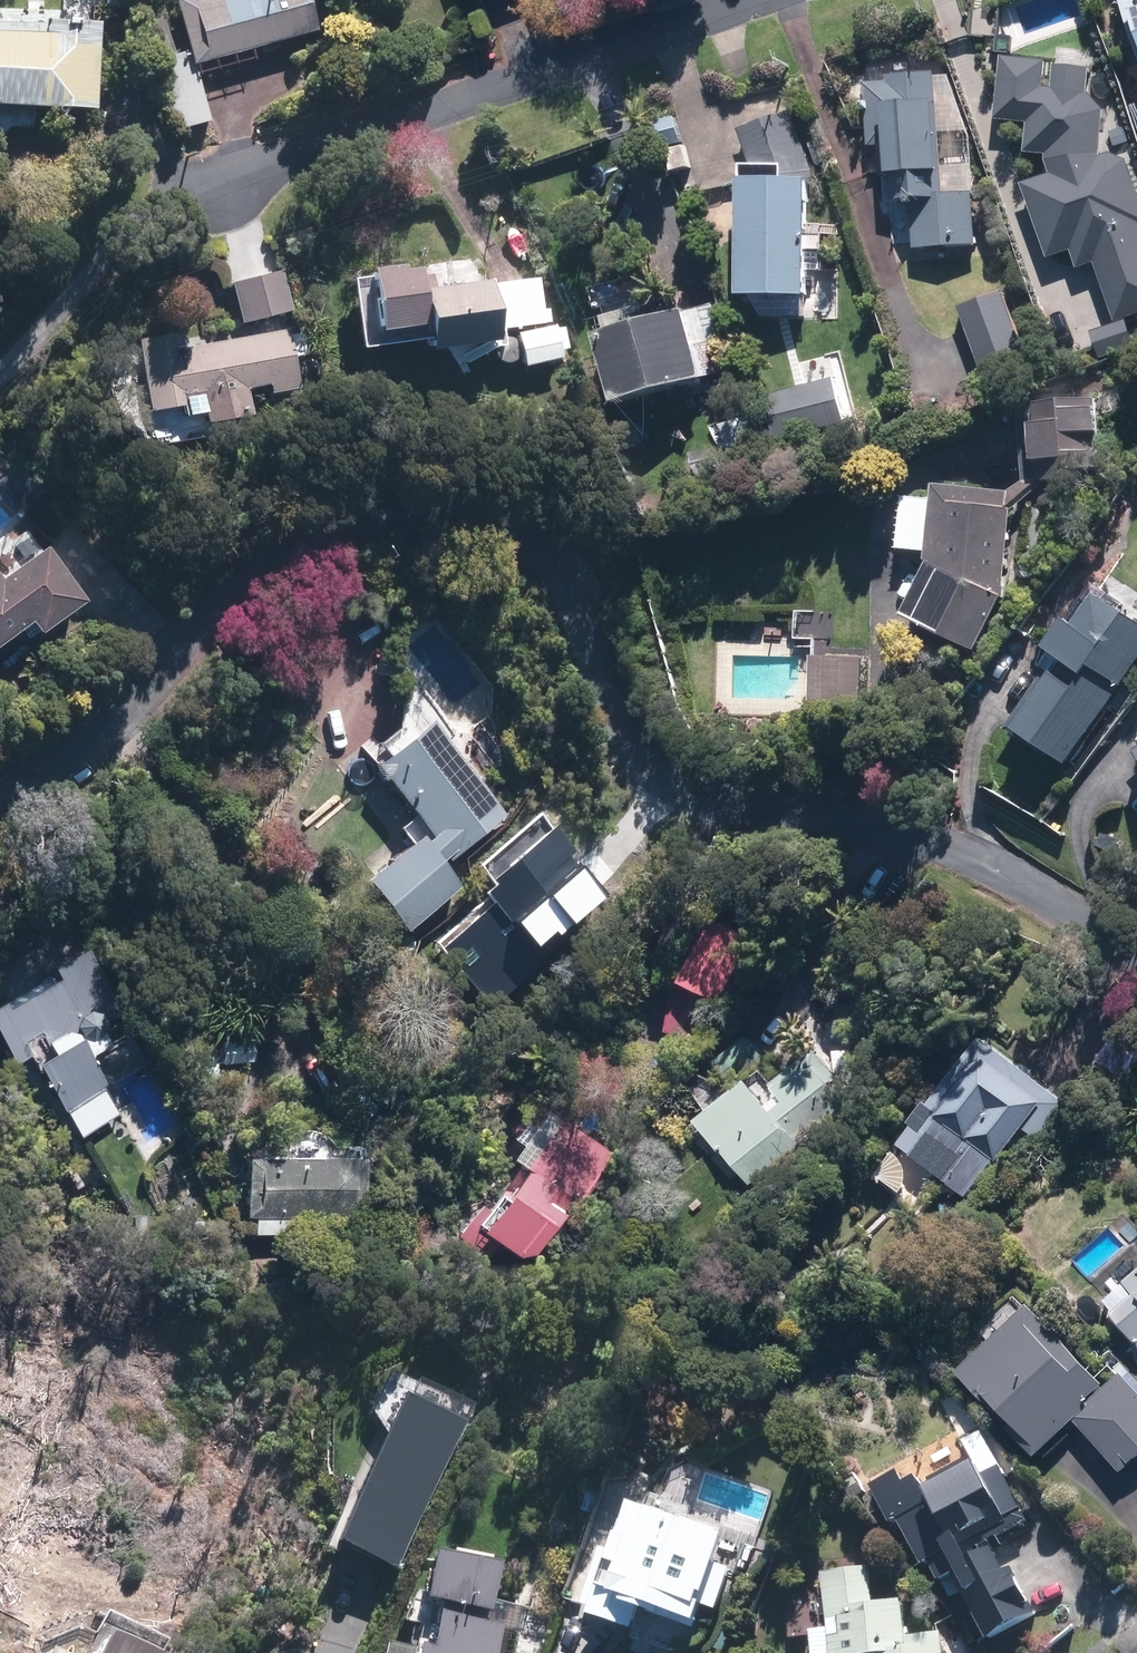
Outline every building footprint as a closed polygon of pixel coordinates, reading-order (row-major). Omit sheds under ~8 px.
[(189,62),(315,28),(308,0),(173,0),(189,62)] [(1136,36),(1136,0),(1124,0),(1136,36)] [(94,19),(39,16),(38,31),(0,29),(0,102),(90,106),(94,19)] [(945,191),(938,71),(889,73),(890,79),(867,80),(871,146),(881,145),(883,175),(892,174),(894,200),(913,198),(917,248),(979,243),(975,189),(945,191)] [(742,295),(811,294),(810,180),(814,180),(814,169),(793,111),(741,129),(758,177),(742,177),(742,295)] [(1099,112),(1057,128),(1068,158),(1111,142),(1099,112)] [(677,115),(658,120),(664,143),(682,137),(677,115)] [(1125,184),(1028,218),(1047,272),(1136,241),(1136,216),(1125,184)] [(425,346),(494,337),(485,277),(431,284),(429,271),(415,273),(413,264),(398,266),(398,261),(366,265),(374,327),(422,320),(425,346)] [(279,268),(230,281),(240,322),(289,309),(279,268)] [(497,327),(542,321),(537,275),(491,281),(497,327)] [(1006,295),(956,311),(978,378),(1027,363),(1006,295)] [(691,312),(689,308),(601,333),(621,401),(734,369),(716,305),(691,312)] [(560,357),(553,322),(514,330),(521,365),(560,357)] [(288,332),(287,327),(182,345),(179,329),(136,336),(149,408),(181,402),(180,392),(198,389),(203,420),(247,412),(242,387),(265,382),(267,391),(297,385),(292,356),(308,353),(303,330),(288,332)] [(848,421),(836,377),(767,394),(779,439),(848,421)] [(1014,509),(1051,477),(1106,473),(1100,396),(1021,402),(1026,479),(1013,490),(938,483),(936,497),(907,495),(903,548),(930,550),(930,561),(934,561),(908,613),(980,649),(1007,595),(1014,509)] [(0,430),(0,493),(18,510),(58,468),(7,422),(0,430)] [(25,617),(35,631),(80,598),(42,543),(0,574),(0,636),(25,617)] [(1136,665),(1136,618),(1098,592),(1077,623),(1067,617),(1047,646),(1065,658),(1052,678),(1044,673),(1008,728),(1048,755),(1052,749),(1071,763),(1136,665)] [(9,649),(19,663),(33,653),(23,640),(9,649)] [(864,701),(866,656),(817,655),(816,700),(864,701)] [(429,717),(372,763),(429,834),(423,840),(417,832),(361,877),(402,929),(458,884),(439,860),(446,855),(449,859),(506,813),(429,717)] [(695,987),(730,1002),(758,936),(723,921),(695,987)] [(0,1013),(0,1018),(16,1046),(18,1045),(21,1050),(29,1045),(39,1063),(41,1062),(66,1104),(100,1084),(87,1062),(109,1048),(97,1028),(98,1020),(93,1012),(83,1009),(73,1014),(71,1017),(69,1012),(76,1007),(59,979),(0,1013)] [(1136,1054),(1136,1031),(1121,1020),(1110,1035),(1136,1054)] [(984,1037),(935,1104),(931,1102),(915,1124),(918,1126),(904,1146),(915,1154),(915,1155),(972,1197),(999,1160),(1001,1161),(1024,1130),(1040,1143),(1061,1115),(1044,1104),(1046,1101),(1044,1099),(1053,1087),(984,1037)] [(751,1079),(700,1121),(753,1186),(803,1144),(802,1141),(813,1132),(815,1135),(851,1106),(833,1083),(842,1076),(823,1052),(778,1088),(789,1102),(786,1103),(782,1097),(772,1105),(751,1079)] [(108,1127),(78,1145),(128,1227),(171,1202),(139,1150),(148,1144),(141,1132),(147,1129),(130,1101),(114,1111),(116,1115),(104,1121),(108,1127)] [(570,1196),(600,1147),(552,1116),(519,1167),(516,1165),(498,1194),(500,1195),(489,1213),(475,1204),(455,1235),(489,1257),(496,1244),(514,1255),(531,1253),(557,1213),(552,1210),(564,1192),(570,1196)] [(361,1217),(361,1157),(247,1156),(247,1217),(361,1217)] [(440,1191),(442,1201),(455,1200),(454,1189),(440,1191)] [(1125,1471),(1136,1460),(1136,1387),(1123,1372),(1108,1386),(1074,1349),(1076,1347),(1037,1303),(962,1370),(998,1411),(1003,1406),(1017,1422),(1011,1426),(1036,1455),(1077,1418),(1125,1471)] [(465,1403),(451,1397),(444,1415),(458,1421),(465,1403)] [(417,1521),(458,1428),(394,1399),(352,1493),(367,1499),(352,1533),(392,1539),(402,1515),(417,1521)] [(662,1460),(643,1452),(634,1472),(653,1480),(662,1460)] [(961,1553),(1012,1524),(1005,1512),(1023,1502),(995,1453),(977,1463),(979,1466),(933,1492),(921,1477),(908,1484),(902,1472),(872,1489),(895,1529),(919,1515),(922,1519),(905,1528),(926,1565),(958,1547),(961,1553)] [(585,1512),(595,1515),(603,1496),(592,1492),(585,1512)] [(661,1532),(640,1596),(659,1602),(656,1611),(701,1626),(720,1570),(695,1563),(700,1545),(661,1532)] [(418,1604),(435,1607),(426,1650),(414,1648),(414,1649),(383,1644),(382,1652),(496,1652),(500,1629),(514,1632),(519,1609),(488,1603),(495,1567),(428,1555),(418,1604)] [(872,1569),(824,1575),(831,1630),(813,1632),(815,1652),(973,1652),(961,1632),(947,1640),(947,1635),(910,1639),(906,1602),(876,1605),(872,1569)] [(96,1652),(141,1652),(103,1636),(96,1652)]
